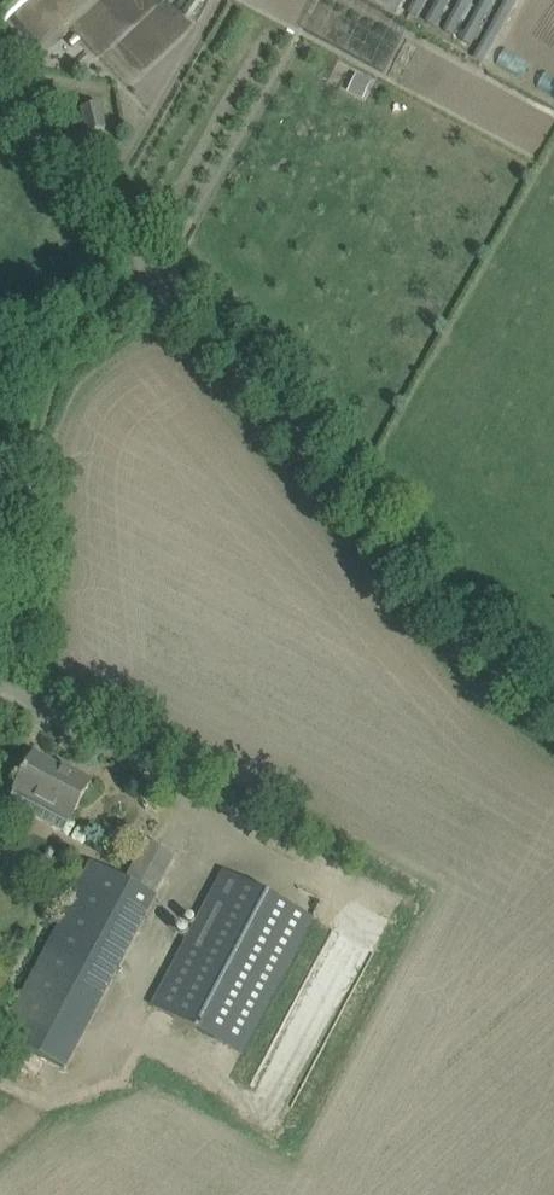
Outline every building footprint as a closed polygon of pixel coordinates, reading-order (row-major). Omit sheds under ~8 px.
[(394,19),(404,0),(359,0),(394,19)] [(88,134),(105,130),(99,105),(82,110),(88,134)] [(60,769),(33,755),(8,803),(64,833),(91,781),(62,766),(60,769)] [(99,1005),(156,897),(176,856),(146,840),(125,880),(92,863),(81,883),(76,881),(72,888),(78,890),(1,1034),(66,1070),(99,1005)] [(242,1054),(302,940),(313,919),(224,872),(153,1007),(242,1054)] [(296,1109),(375,943),(334,924),(256,1089),(296,1109)]
